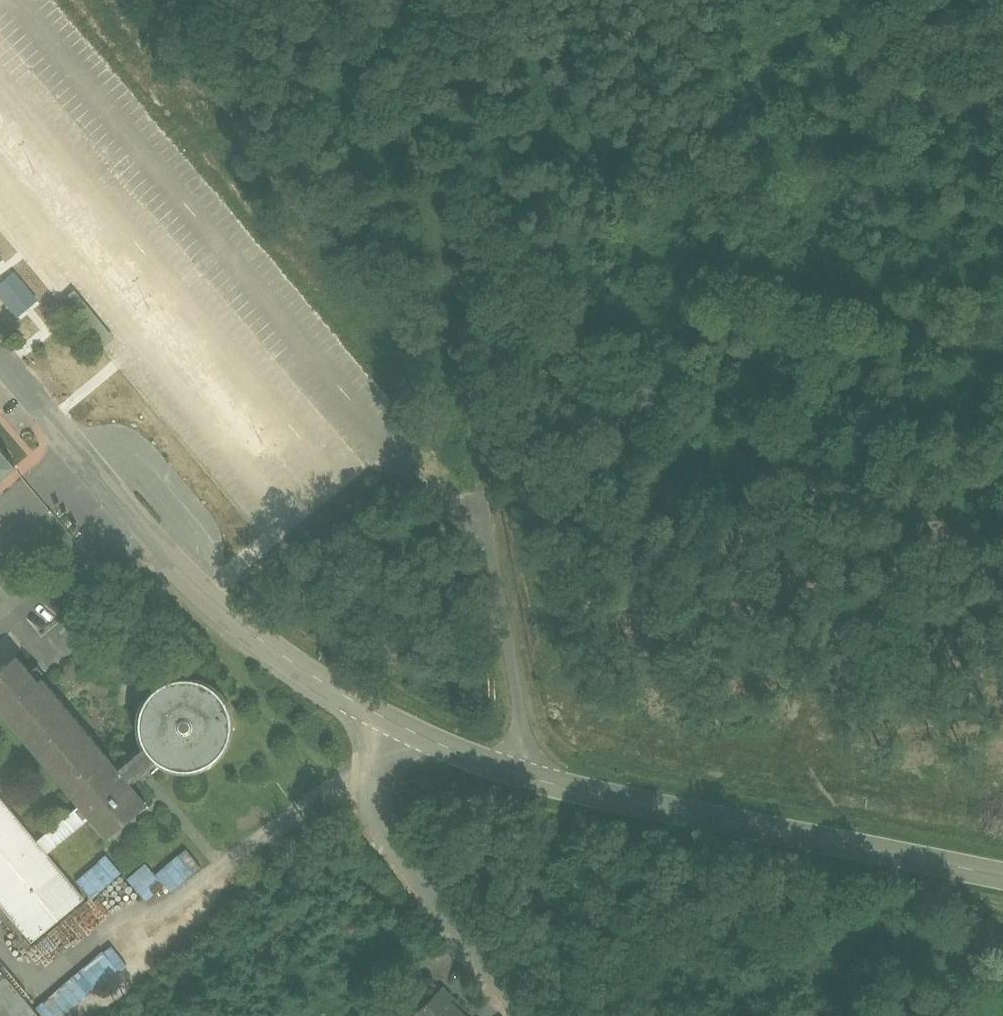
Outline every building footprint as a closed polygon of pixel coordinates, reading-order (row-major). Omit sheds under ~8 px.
[(9,258),(0,247),(0,266),(9,258)] [(0,282),(0,287),(22,313),(30,307),(37,301),(42,297),(17,268),(0,282)] [(112,337),(72,290),(56,304),(50,309),(89,356),(112,337)] [(16,467),(0,448),(0,481),(16,467)] [(145,746),(118,768),(32,665),(29,667),(14,649),(0,660),(0,718),(73,805),(34,837),(0,797),(0,913),(28,947),(85,900),(45,852),(84,819),(102,841),(147,804),(129,782),(158,759),(170,765),(188,766),(205,761),(219,749),(227,733),(228,715),(223,698),(211,685),(195,676),(177,675),(160,680),(147,692),(138,708),(137,726),(142,743),(145,746)] [(145,901),(163,885),(169,893),(201,865),(184,846),(153,873),(143,861),(125,877),(145,901)] [(104,853),(73,879),(89,899),(121,873),(104,853)] [(33,1006),(42,1015),(61,1015),(125,962),(108,943),(33,1006)] [(0,968),(0,1015),(39,1015),(0,968)] [(439,987),(407,1015),(465,1015),(439,987)]
